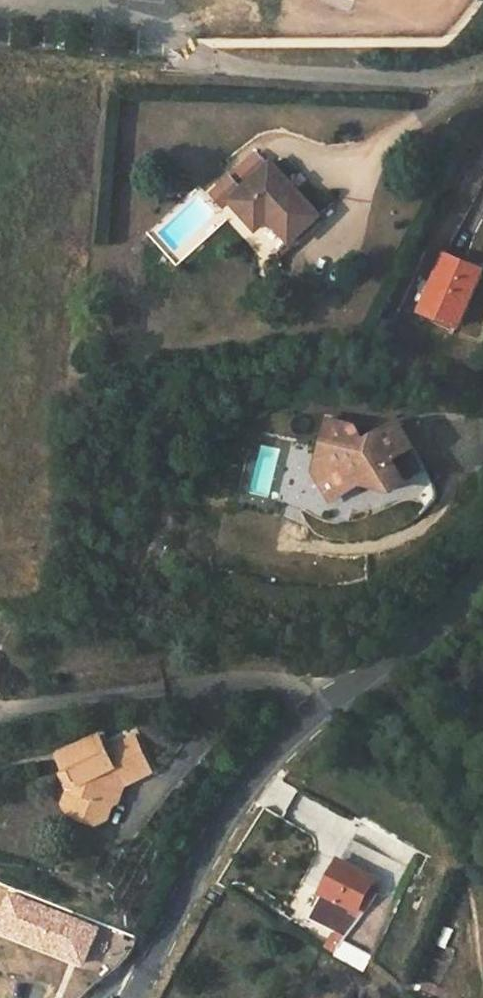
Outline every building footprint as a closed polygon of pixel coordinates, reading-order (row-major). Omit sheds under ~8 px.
[(232,201),(269,168),(258,156),(215,194),(226,207),(232,201)] [(232,201),(258,229),(270,218),(292,242),(320,216),(298,192),(289,183),(272,165),(269,168),(232,201)] [(304,187),(295,177),(289,183),(298,192),(304,187)] [(445,254),(422,311),(459,327),(482,270),(445,254)] [(356,427),(329,420),(319,457),(325,467),(347,473),(358,492),(369,486),(400,494),(415,486),(407,473),(422,464),(398,423),(362,444),(352,442),(356,427)] [(325,467),(319,457),(316,471),(337,503),(358,492),(347,473),(325,467)] [(98,739),(55,757),(62,775),(70,771),(75,785),(68,810),(72,822),(89,828),(101,824),(105,818),(105,804),(115,788),(121,791),(149,778),(135,743),(105,756),(98,739)] [(56,777),(63,796),(60,807),(68,810),(75,785),(70,771),(62,775),(56,777)] [(352,837),(323,891),(357,910),(375,876),(392,885),(404,865),(352,837)] [(316,891),(332,862),(316,854),(301,882),(316,891)] [(13,892),(1,922),(85,956),(98,924),(13,892)] [(434,945),(447,950),(454,929),(440,925),(434,945)]
